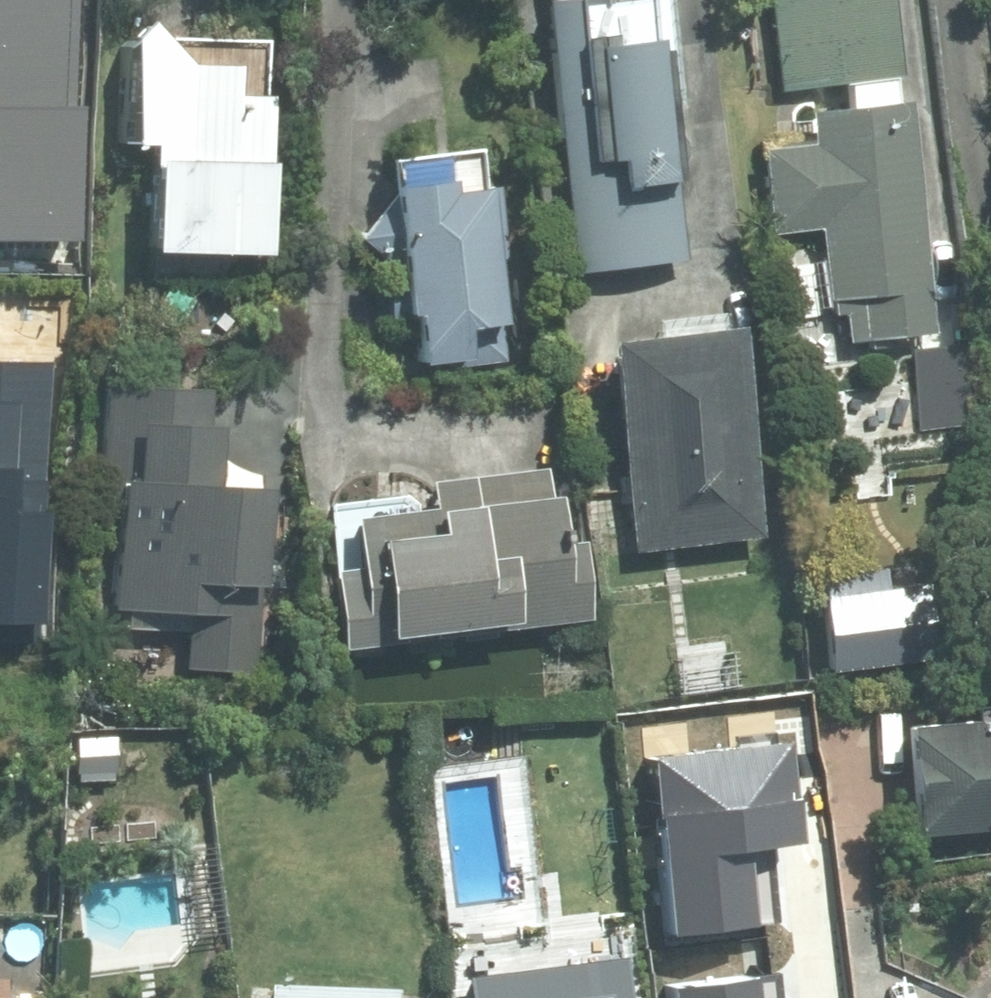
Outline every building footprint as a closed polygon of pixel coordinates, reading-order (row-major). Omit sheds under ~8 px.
[(89,251),(95,110),(83,110),(87,0),(0,0),(0,248),(89,251)] [(564,270),(681,255),(648,0),(529,0),(564,270)] [(776,90),(887,76),(877,0),(764,0),(776,90)] [(263,37),(110,35),(108,145),(131,145),(130,256),(260,258),(263,37)] [(891,103),(795,115),(798,141),(751,147),(763,235),(810,229),(821,317),(837,315),(841,345),(922,335),(891,103)] [(485,321),(460,147),(371,160),(401,364),(452,357),(448,326),(485,321)] [(749,538),(719,328),(596,346),(627,555),(749,538)] [(950,345),(904,351),(915,436),(962,430),(950,345)] [(45,640),(54,375),(0,374),(0,638),(45,640)] [(199,386),(99,385),(96,614),(174,615),(173,670),(249,671),(251,488),(198,488),(199,386)] [(318,572),(328,648),(570,617),(561,541),(545,543),(535,466),(413,482),(416,508),(335,518),(342,569),(318,572)] [(884,726),(896,845),(990,836),(990,716),(884,726)] [(654,754),(671,932),(758,924),(751,852),(804,847),(793,741),(654,754)] [(613,957),(452,979),(454,997),(619,997),(613,957)] [(672,997),(760,997),(758,981),(671,993),(672,997)] [(261,984),(261,997),(389,997),(389,987),(261,984)]
